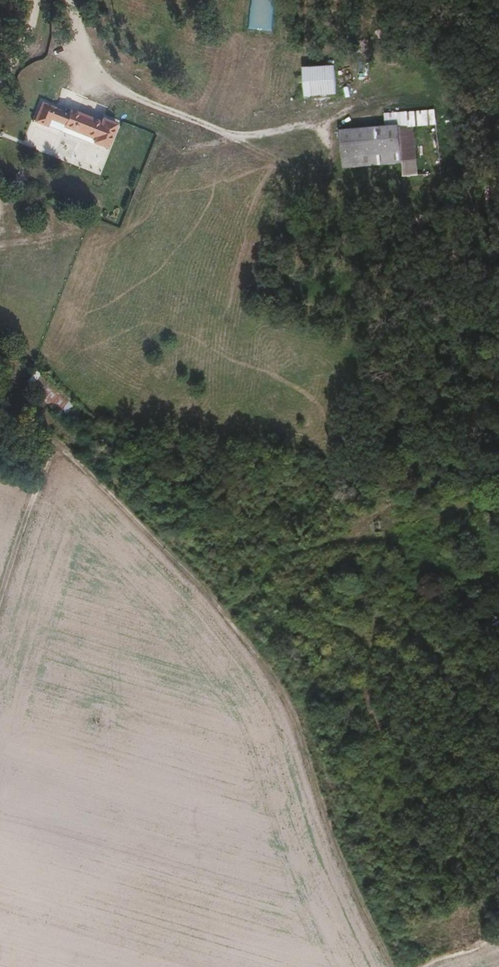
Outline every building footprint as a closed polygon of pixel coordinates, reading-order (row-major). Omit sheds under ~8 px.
[(250,31),(272,34),(276,0),(254,0),(250,31)] [(336,66),(305,68),(306,95),(338,93),(336,66)] [(44,100),(36,124),(50,129),(52,123),(95,140),(94,144),(111,151),(120,126),(106,119),(104,123),(44,100)] [(400,124),(337,128),(340,168),(418,162),(416,131),(401,132),(400,124)] [(46,376),(33,386),(63,419),(75,408),(46,376)] [(383,521),(375,522),(376,532),(383,531),(383,521)]
